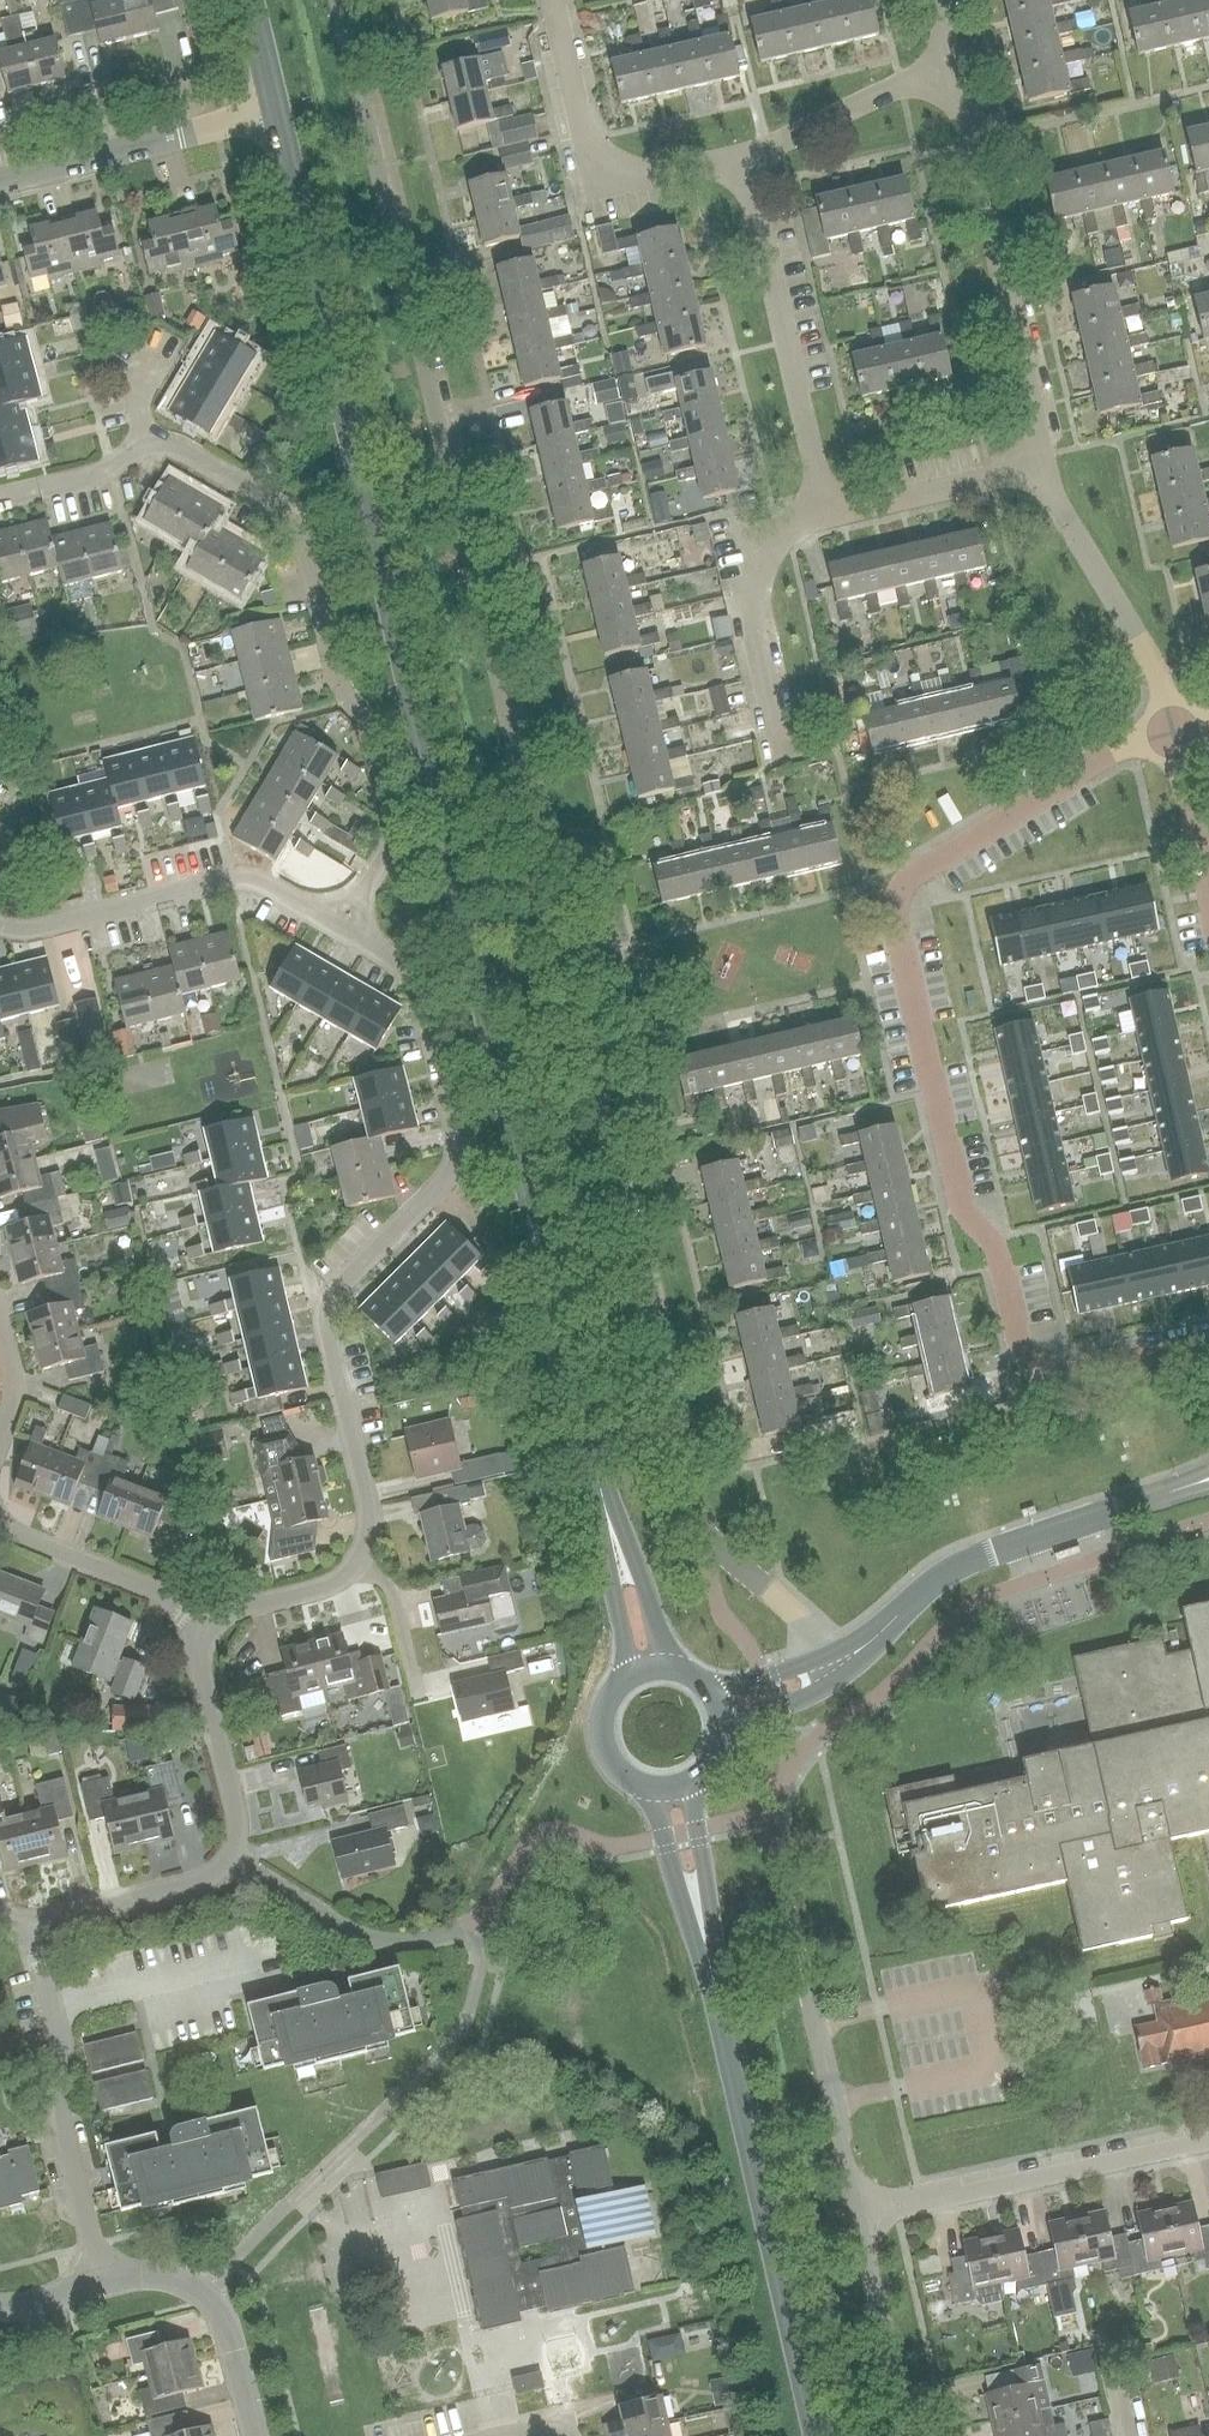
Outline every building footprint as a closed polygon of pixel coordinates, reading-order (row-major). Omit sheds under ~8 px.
[(119,0),(109,0),(109,1),(91,5),(89,0),(81,0),(74,2),(82,34),(97,31),(101,47),(130,40),(119,0)] [(130,40),(158,32),(154,15),(178,9),(175,0),(119,0),(130,40)] [(430,21),(466,13),(467,14),(487,10),(484,0),(482,0),(465,4),(464,0),(425,0),(430,21)] [(789,57),(780,15),(783,14),(780,0),(768,0),(772,17),(750,22),(760,64),(789,57)] [(818,50),(809,9),(811,8),(810,0),(798,0),(801,10),(783,14),(780,15),(789,57),(818,50)] [(848,43),(838,2),(841,1),(840,0),(829,0),(830,4),(811,8),(809,9),(818,50),(848,43)] [(848,43),(877,37),(869,0),(846,0),(841,1),(838,2),(848,43)] [(1007,15),(1048,5),(1049,9),(1070,4),(1069,0),(1004,0),(1007,15)] [(1167,47),(1157,7),(1162,6),(1160,0),(1148,0),(1150,8),(1128,14),(1137,54),(1167,47)] [(1196,40),(1187,0),(1179,0),(1179,2),(1162,6),(1157,7),(1167,47),(1196,40)] [(1208,37),(1208,0),(1187,0),(1196,40),(1208,37)] [(68,38),(82,34),(74,2),(59,5),(68,38)] [(1048,5),(1007,15),(1014,44),(1055,35),(1056,38),(1077,33),(1075,22),(1053,27),(1049,9),(1048,5)] [(700,43),(709,84),(738,78),(729,38),(731,37),(726,15),(715,18),(720,39),(701,43),(700,43)] [(0,53),(0,64),(8,95),(37,88),(23,34),(24,34),(19,17),(0,22),(0,23),(7,51),(0,53)] [(680,91),(709,84),(700,43),(701,43),(696,22),(686,24),(691,45),(673,49),(670,50),(680,91)] [(651,98),(680,91),(670,50),(673,49),(668,28),(657,31),(662,52),(643,56),(641,56),(651,98)] [(478,54),(510,46),(506,30),(474,38),(478,54)] [(33,32),(24,34),(23,34),(37,88),(65,81),(55,39),(36,44),(33,32)] [(622,104),(651,98),(641,56),(643,56),(639,35),(628,37),(633,58),(612,63),(622,104)] [(1055,35),(1014,44),(1021,74),(1062,64),(1063,67),(1084,62),(1081,51),(1060,56),(1056,38),(1055,35)] [(441,67),(448,98),(484,90),(485,92),(504,88),(502,78),(483,82),(477,59),(441,67)] [(1062,64),(1021,74),(1028,103),(1068,94),(1068,96),(1090,91),(1088,80),(1067,85),(1063,67),(1062,64)] [(491,121),(511,117),(509,107),(489,112),(485,92),(484,90),(448,98),(455,130),(492,122),(491,121)] [(503,148),(527,143),(527,142),(536,140),(531,115),(497,122),(503,148)] [(1208,171),(1208,127),(1187,132),(1196,173),(1193,174),(1198,194),(1208,192),(1208,190),(1205,172),(1208,171)] [(527,143),(503,148),(498,149),(503,172),(532,166),(527,143)] [(1164,152),(1134,159),(1144,201),(1140,201),(1145,223),(1157,220),(1151,199),(1173,194),(1164,152)] [(1144,201),(1134,159),(1105,166),(1115,207),(1111,208),(1116,229),(1127,227),(1122,206),(1140,201),(1144,201)] [(1115,207),(1105,166),(1076,173),(1085,214),(1083,215),(1088,236),(1098,234),(1093,212),(1111,208),(1115,207)] [(1085,214),(1076,173),(1046,180),(1056,220),(1053,221),(1059,243),(1069,241),(1064,219),(1083,215),(1085,214)] [(505,176),(467,184),(475,216),(511,208),(512,211),(532,206),(529,196),(510,200),(505,176)] [(903,179),(874,186),(883,227),(886,226),(904,222),(909,243),(919,241),(914,219),(912,219),(903,179)] [(875,229),(880,250),(882,258),(893,255),(886,226),(883,227),(874,186),(844,193),(853,233),(857,233),(875,229)] [(816,209),(799,213),(810,260),(828,255),(825,240),(845,235),(850,257),(851,256),(861,254),(857,233),(853,233),(844,193),(814,200),(816,209)] [(215,207),(182,216),(195,268),(223,261),(222,256),(239,252),(230,219),(219,222),(215,207)] [(511,208),(475,216),(482,246),(518,238),(519,239),(539,235),(536,225),(516,229),(512,211),(511,208)] [(97,213),(63,221),(76,273),(104,266),(103,261),(120,257),(112,225),(100,228),(97,213)] [(549,245),(574,240),(569,215),(543,221),(549,245)] [(167,275),(195,268),(182,216),(148,224),(152,239),(141,242),(149,275),(166,270),(167,275)] [(48,280),(76,273),(63,221),(29,230),(33,245),(22,248),(30,280),(47,276),(48,280)] [(637,248),(641,266),(642,269),(683,260),(677,230),(637,239),(637,237),(614,242),(617,253),(637,248)] [(244,296),(262,291),(251,249),(234,253),(244,296)] [(495,268),(502,298),(538,290),(539,292),(558,287),(556,277),(537,282),(531,260),(495,268)] [(642,269),(641,266),(621,271),(623,281),(644,277),(648,295),(648,298),(689,289),(683,260),(642,269)] [(648,298),(648,295),(627,299),(630,310),(650,306),(654,324),(655,327),(696,318),(689,289),(648,298)] [(1120,318),(1120,320),(1141,316),(1138,305),(1118,310),(1113,289),(1072,298),(1079,327),(1120,318)] [(538,290),(502,298),(509,328),(545,320),(546,321),(565,317),(563,307),(544,311),(539,292),(538,290)] [(165,315),(159,294),(144,297),(147,311),(149,319),(165,315)] [(1208,338),(1208,296),(1194,300),(1203,340),(1208,338)] [(909,344),(918,386),(948,379),(939,339),(941,339),(936,316),(926,319),(930,339),(913,343),(909,344)] [(655,327),(654,324),(634,329),(636,340),(657,335),(662,357),(702,348),(696,318),(655,327)] [(1126,347),(1127,350),(1147,345),(1145,334),(1124,339),(1120,320),(1120,318),(1079,327),(1085,357),(1126,347)] [(545,320),(509,328),(516,358),(552,350),(553,351),(572,347),(569,336),(550,340),(546,321),(545,320)] [(889,392),(918,386),(909,344),(913,343),(908,323),(897,325),(901,346),(883,350),(879,351),(889,392)] [(859,399),(889,392),(879,351),(883,350),(879,329),(867,332),(872,352),(850,357),(859,399)] [(199,359),(242,384),(257,357),(215,332),(199,359)] [(33,368),(26,338),(0,345),(0,377),(33,368)] [(1133,377),(1134,379),(1154,375),(1151,363),(1131,368),(1127,350),(1126,347),(1085,357),(1092,386),(1133,377)] [(552,350),(516,358),(523,388),(558,380),(559,381),(579,377),(576,366),(557,370),(553,351),(552,350)] [(632,371),(628,352),(612,356),(616,375),(632,371)] [(183,385),(226,411),(242,384),(199,359),(183,385)] [(23,403),(41,398),(33,368),(0,377),(0,409),(23,403)] [(708,373),(674,381),(673,374),(644,380),(648,397),(675,391),(679,409),(679,411),(715,403),(708,373)] [(617,379),(617,380),(622,402),(637,399),(632,376),(617,379)] [(1137,397),(1134,379),(1133,377),(1092,386),(1098,415),(1138,406),(1138,408),(1160,403),(1158,392),(1137,397)] [(618,401),(614,381),(614,380),(590,385),(594,406),(618,401)] [(210,437),(226,411),(183,385),(168,412),(210,437)] [(23,403),(0,409),(0,440),(31,432),(23,403)] [(722,432),(715,403),(679,411),(679,409),(659,414),(662,425),(681,421),(686,441),(722,432)] [(528,412),(535,443),(571,435),(572,435),(591,431),(589,420),(569,425),(564,404),(528,412)] [(37,430),(45,459),(61,454),(53,425),(37,430)] [(0,440),(0,472),(38,462),(31,432),(0,440)] [(722,432),(686,441),(666,445),(668,455),(688,450),(692,470),(728,461),(722,432)] [(542,472),(578,464),(598,459),(596,449),(576,454),(572,435),(571,435),(535,443),(542,472)] [(1199,484),(1208,482),(1208,470),(1197,473),(1192,451),(1150,460),(1157,490),(1198,481),(1199,484)] [(728,461),(692,470),(673,474),(675,485),(695,480),(699,501),(735,492),(728,461)] [(583,484),(578,464),(542,472),(548,501),(585,492),(585,494),(605,490),(602,479),(583,484)] [(144,522),(171,537),(196,494),(169,479),(144,522)] [(1206,513),(1208,513),(1208,501),(1203,503),(1199,484),(1198,481),(1157,490),(1164,520),(1205,510),(1206,513)] [(670,491),(655,494),(661,521),(676,518),(670,491)] [(585,492),(549,501),(556,531),(612,519),(609,509),(590,513),(585,494),(585,492)] [(198,553),(213,526),(223,510),(196,494),(171,537),(197,552),(198,553)] [(1206,513),(1205,510),(1164,520),(1170,549),(1208,540),(1208,527),(1206,513)] [(29,577),(58,569),(59,569),(52,539),(49,530),(47,521),(17,528),(19,534),(18,534),(28,571),(27,571),(29,577)] [(110,524),(81,531),(82,537),(91,574),(92,580),(123,572),(110,524)] [(239,542),(213,526),(198,553),(197,552),(187,569),(214,585),(239,542)] [(17,528),(0,533),(0,584),(29,577),(27,571),(28,571),(18,534),(19,534),(17,528)] [(59,569),(58,569),(63,587),(92,580),(91,574),(82,537),(81,531),(52,539),(59,569)] [(975,532),(945,539),(953,576),(952,576),(956,595),(966,593),(962,574),(983,569),(975,532)] [(953,576),(945,539),(915,546),(923,583),(922,583),(927,602),(937,600),(933,580),(952,576),(953,576)] [(239,542),(214,585),(241,600),(266,557),(239,542)] [(923,583),(915,546),(885,553),(894,589),(893,590),(897,609),(908,606),(903,587),(922,583),(923,583)] [(894,589),(885,553),(855,560),(864,597),(863,597),(867,616),(878,614),(874,594),(893,590),(894,589)] [(580,567),(588,597),(624,588),(625,589),(644,585),(641,575),(622,579),(617,558),(580,567)] [(844,601),(863,597),(864,597),(855,560),(826,567),(834,602),(833,603),(838,623),(849,621),(844,601)] [(1194,573),(1201,603),(1208,601),(1208,569),(1194,573)] [(588,597),(595,627),(631,618),(631,619),(651,615),(648,605),(629,609),(625,589),(624,588),(588,597)] [(0,612),(0,627),(4,642),(37,633),(29,605),(0,612)] [(631,618),(595,627),(602,657),(637,649),(638,650),(658,645),(655,634),(636,639),(631,619),(631,618)] [(232,632),(239,662),(287,650),(280,620),(232,632)] [(287,650),(239,662),(247,692),(295,680),(287,650)] [(1018,718),(1017,713),(1034,709),(1023,658),(995,665),(1000,684),(981,689),(980,689),(988,725),(1018,718)] [(959,733),(988,725),(980,689),(981,689),(976,670),(966,672),(971,692),(952,696),(950,697),(959,733)] [(607,680),(614,710),(651,701),(651,704),(670,699),(668,689),(649,693),(643,671),(607,680)] [(929,740),(959,733),(950,697),(952,696),(947,676),(937,679),(941,699),(923,703),(921,704),(929,740)] [(302,710),(295,680),(247,692),(255,722),(270,718),(302,710)] [(900,747),(929,740),(921,704),(923,703),(918,683),(906,686),(911,706),(893,711),(891,711),(900,747)] [(707,705),(716,703),(719,717),(733,714),(727,685),(703,690),(707,705)] [(870,754),(900,747),(891,711),(893,711),(888,690),(878,693),(883,713),(861,718),(870,754)] [(614,710),(621,740),(658,731),(658,733),(677,729),(675,718),(656,723),(651,704),(651,701),(614,710)] [(10,733),(2,706),(0,707),(0,736),(10,733)] [(621,740),(628,770),(665,761),(665,762),(684,758),(682,747),(663,752),(658,733),(658,731),(621,740)] [(295,732),(280,759),(284,761),(284,762),(317,781),(317,782),(322,785),(338,757),(295,732)] [(163,747),(176,795),(205,787),(193,739),(163,747)] [(134,754),(146,803),(176,795),(163,747),(134,754)] [(104,762),(108,780),(116,810),(117,810),(146,803),(134,754),(104,762)] [(264,785),(307,810),(322,785),(317,782),(317,781),(284,762),(284,761),(280,759),(264,785)] [(665,761),(628,770),(635,800),(671,791),(671,792),(691,788),(689,777),(670,781),(665,762),(665,761)] [(355,780),(360,770),(346,762),(341,772),(355,780)] [(116,810),(108,780),(79,788),(91,836),(121,828),(117,810),(116,810)] [(291,837),(307,810),(264,785),(249,811),(254,814),(253,814),(286,833),(286,834),(291,837)] [(61,843),(91,836),(79,788),(49,795),(61,843)] [(339,806),(345,797),(331,789),(325,798),(339,806)] [(200,815),(211,813),(207,797),(196,800),(200,815)] [(171,823),(182,820),(178,804),(167,807),(171,823)] [(799,833),(808,870),(838,863),(829,827),(831,827),(826,806),(815,809),(820,828),(801,833),(799,833)] [(275,863),(291,837),(286,834),(286,833),(253,814),(254,814),(249,811),(233,838),(275,863)] [(141,830),(152,828),(148,812),(138,815),(141,830)] [(778,877),(808,870),(799,833),(801,833),(796,813),(786,815),(790,835),(771,840),(770,840),(778,877)] [(323,833),(329,823),(316,815),(310,825),(323,833)] [(748,884),(778,877),(770,840),(771,840),(767,820),(756,823),(761,843),(742,847),(740,848),(748,884)] [(718,890),(748,884),(740,848),(742,847),(737,827),(726,830),(731,850),(711,854),(710,855),(718,890)] [(689,897),(718,890),(710,855),(711,854),(707,834),(697,837),(702,856),(682,861),(680,861),(689,897)] [(117,856),(127,854),(124,838),(113,840),(117,856)] [(308,859),(314,849),(300,841),(294,851),(308,859)] [(659,904),(689,897),(680,861),(682,861),(678,841),(667,844),(672,863),(650,868),(659,904)] [(94,845),(83,848),(87,864),(98,861),(94,845)] [(1146,885),(1118,891),(1129,937),(1156,931),(1146,885)] [(1118,891),(1092,897),(1103,943),(1129,937),(1118,891)] [(1092,897),(1066,903),(1076,949),(1103,943),(1092,897)] [(1066,903),(1040,909),(1050,955),(1076,949),(1066,903)] [(1040,909),(1014,915),(1024,961),(1050,955),(1040,909)] [(1014,915),(986,921),(997,968),(1024,961),(1014,915)] [(208,983),(210,989),(241,981),(228,933),(199,940),(200,946),(209,983),(208,983)] [(168,948),(173,967),(180,996),(182,996),(210,989),(208,983),(209,983),(200,946),(199,940),(168,948)] [(270,989),(296,1005),(322,962),(295,947),(270,989)] [(17,967),(29,1015),(59,1007),(47,959),(17,967)] [(1146,961),(1137,963),(1140,977),(1150,975),(1146,961)] [(322,962),(296,1005),(323,1020),(348,978),(322,962)] [(1137,963),(1128,966),(1131,980),(1140,977),(1137,963)] [(29,1015),(17,967),(0,971),(0,1022),(29,1015)] [(180,996),(173,967),(145,974),(146,979),(145,979),(155,1016),(154,1017),(156,1022),(186,1014),(182,996),(180,996)] [(1094,973),(1085,975),(1088,989),(1097,987),(1094,973)] [(126,1030),(156,1022),(154,1017),(155,1016),(145,979),(146,979),(145,974),(114,982),(126,1030)] [(1085,975),(1075,977),(1078,991),(1088,989),(1085,975)] [(348,978),(323,1020),(350,1036),(375,993),(348,978)] [(1042,985),(1032,987),(1035,1001),(1045,999),(1042,985)] [(1032,987),(1023,989),(1026,1003),(1035,1001),(1032,987)] [(1129,999),(1136,1030),(1174,1022),(1167,990),(1129,999)] [(375,993),(350,1036),(376,1052),(401,1009),(375,993)] [(1096,996),(1082,999),(1085,1013),(1099,1010),(1096,996)] [(83,1040),(105,1035),(97,999),(74,1005),(83,1040)] [(73,1019),(58,1022),(65,1051),(80,1048),(73,1019)] [(854,1019),(824,1026),(832,1062),(829,1062),(834,1082),(845,1080),(840,1060),(862,1055),(854,1019)] [(994,1030),(1001,1061),(1039,1052),(1032,1021),(994,1030)] [(1143,1060),(1181,1052),(1174,1022),(1136,1030),(1143,1060)] [(832,1062),(824,1026),(794,1033),(802,1069),(800,1069),(804,1089),(815,1086),(811,1067),(829,1062),(832,1062)] [(802,1069),(794,1033),(764,1040),(773,1076),(771,1076),(775,1096),(786,1093),(781,1074),(800,1069),(802,1069)] [(1081,1033),(1067,1036),(1070,1046),(1083,1043),(1081,1033)] [(1105,1038),(1091,1041),(1095,1055),(1109,1052),(1105,1038)] [(773,1076),(764,1040),(734,1047),(743,1082),(741,1083),(746,1103),(756,1101),(751,1081),(771,1076),(773,1076)] [(1083,1043),(1070,1046),(1072,1055),(1086,1052),(1083,1043)] [(743,1082),(734,1047),(705,1054),(713,1090),(712,1090),(717,1110),(728,1107),(723,1087),(741,1083),(743,1082)] [(1008,1091),(1046,1082),(1039,1052),(1001,1061),(1008,1091)] [(1149,1091),(1188,1082),(1181,1052),(1143,1060),(1149,1091)] [(713,1090),(705,1054),(675,1061),(684,1098),(682,1098),(687,1117),(697,1115),(693,1094),(712,1090),(713,1090)] [(354,1080),(361,1110),(409,1098),(402,1068),(360,1079),(354,1080)] [(1112,1068),(1098,1071),(1101,1085),(1115,1082),(1112,1068)] [(1014,1121),(1052,1113),(1046,1082),(1008,1091),(1014,1121)] [(1156,1121),(1194,1112),(1188,1082),(1149,1091),(1156,1121)] [(1095,1094),(1081,1097),(1083,1106),(1097,1103),(1095,1094)] [(374,1139),(380,1138),(417,1128),(409,1098),(361,1110),(369,1139),(374,1138),(374,1139)] [(1119,1098),(1105,1101),(1108,1115),(1122,1112),(1119,1098)] [(1097,1103),(1083,1106),(1085,1116),(1099,1112),(1097,1103)] [(35,1159),(30,1142),(47,1137),(38,1104),(2,1113),(7,1136),(0,1138),(0,1168),(35,1159)] [(1163,1151),(1201,1142),(1194,1112),(1156,1121),(1163,1151)] [(1021,1152),(1059,1143),(1052,1113),(1014,1121),(1021,1152)] [(253,1119),(204,1130),(211,1161),(260,1149),(253,1119)] [(865,1163),(901,1155),(895,1125),(859,1133),(857,1132),(839,1136),(841,1147),(860,1143),(864,1162),(865,1163)] [(1126,1128),(1112,1131),(1115,1146),(1129,1142),(1126,1128)] [(790,1129),(771,1133),(774,1149),(794,1145),(790,1129)] [(387,1167),(380,1138),(374,1139),(374,1138),(369,1139),(332,1149),(339,1178),(345,1177),(382,1168),(382,1169),(387,1167)] [(1163,1151),(1170,1182),(1208,1174),(1201,1142),(1163,1151)] [(1028,1182),(1066,1173),(1059,1143),(1021,1152),(1028,1182)] [(260,1149),(211,1161),(218,1189),(219,1191),(248,1184),(267,1179),(260,1149)] [(188,1166),(202,1163),(200,1151),(185,1155),(188,1166)] [(1109,1154),(1095,1157),(1097,1166),(1111,1163),(1109,1154)] [(908,1185),(901,1155),(865,1163),(864,1162),(845,1166),(848,1176),(867,1172),(871,1191),(871,1193),(908,1185)] [(1133,1158),(1119,1161),(1122,1176),(1136,1173),(1133,1158)] [(57,1198),(65,1196),(59,1173),(39,1178),(35,1159),(0,1168),(0,1199),(22,1193),(25,1207),(57,1199),(57,1198)] [(700,1169),(708,1199),(744,1190),(745,1193),(764,1188),(762,1178),(742,1182),(737,1160),(700,1169)] [(1111,1163),(1097,1166),(1099,1176),(1113,1173),(1111,1163)] [(345,1177),(339,1178),(347,1209),(395,1197),(387,1167),(382,1169),(382,1168),(345,1177)] [(1028,1182),(1035,1213),(1073,1204),(1066,1173),(1028,1182)] [(207,1181),(191,1185),(194,1195),(200,1194),(209,1192),(207,1181)] [(111,1187),(115,1206),(132,1202),(127,1183),(111,1187)] [(209,1192),(200,1194),(207,1225),(255,1213),(248,1184),(219,1191),(218,1189),(209,1192)] [(915,1214),(908,1185),(871,1193),(871,1191),(852,1196),(855,1206),(873,1202),(878,1221),(878,1223),(915,1214)] [(708,1199),(715,1229),(751,1220),(752,1223),(772,1219),(769,1208),(750,1213),(745,1193),(744,1190),(708,1199)] [(1199,1197),(1189,1199),(1193,1213),(1202,1211),(1199,1197)] [(64,1224),(57,1199),(25,1207),(29,1222),(5,1228),(12,1256),(56,1245),(52,1227),(64,1224)] [(1189,1199),(1180,1201),(1183,1215),(1193,1213),(1189,1199)] [(1146,1208),(1137,1211),(1140,1224),(1150,1222),(1146,1208)] [(1137,1211),(1128,1213),(1131,1227),(1140,1224),(1137,1211)] [(852,1212),(826,1217),(829,1233),(855,1227),(852,1212)] [(255,1213),(207,1225),(214,1254),(262,1243),(255,1213)] [(922,1244),(915,1214),(878,1223),(878,1221),(859,1225),(861,1236),(880,1232),(885,1250),(885,1253),(922,1244)] [(197,1227),(195,1216),(178,1220),(181,1231),(197,1227)] [(715,1229),(722,1259),(759,1250),(759,1252),(778,1247),(776,1237),(757,1242),(752,1223),(751,1220),(715,1229)] [(1094,1220),(1085,1222),(1088,1236),(1097,1234),(1094,1220)] [(1085,1222),(1075,1225),(1078,1239),(1088,1236),(1085,1222)] [(460,1280),(473,1266),(490,1283),(509,1265),(479,1235),(468,1246),(446,1223),(424,1245),(460,1280)] [(1197,1239),(1208,1285),(1208,1236),(1197,1239)] [(1208,1285),(1197,1239),(1171,1245),(1181,1291),(1208,1285)] [(929,1274),(922,1244),(885,1253),(885,1250),(865,1255),(868,1265),(887,1261),(892,1282),(929,1274)] [(61,1263),(56,1245),(12,1256),(19,1285),(43,1279),(47,1293),(79,1285),(73,1260),(61,1263)] [(403,1267),(438,1302),(460,1280),(424,1245),(403,1267)] [(1171,1245),(1145,1251),(1155,1297),(1181,1291),(1171,1245)] [(204,1257),(202,1246),(185,1249),(188,1260),(204,1257)] [(759,1250),(722,1259),(729,1289),(765,1281),(765,1282),(785,1277),(783,1267),(764,1272),(759,1252),(759,1250)] [(1155,1297),(1145,1251),(1119,1257),(1129,1303),(1155,1297)] [(1119,1257),(1092,1263),(1103,1309),(1129,1303),(1119,1257)] [(1092,1263),(1065,1269),(1076,1315),(1103,1309),(1092,1263)] [(381,1289),(416,1324),(438,1302),(403,1267),(381,1289)] [(230,1280),(237,1310),(285,1299),(278,1269),(230,1280)] [(34,1342),(78,1331),(73,1313),(85,1310),(79,1285),(47,1293),(50,1307),(26,1313),(34,1342)] [(470,1307),(479,1298),(467,1287),(459,1296),(470,1307)] [(394,1345),(416,1324),(381,1289),(359,1310),(394,1345)] [(919,1336),(956,1328),(949,1298),(913,1306),(913,1305),(892,1309),(895,1319),(914,1315),(919,1335),(919,1336)] [(285,1299),(237,1310),(244,1340),(292,1329),(285,1299)] [(227,1313),(225,1302),(209,1306),(211,1317),(227,1313)] [(186,1321),(183,1306),(163,1311),(167,1326),(186,1321)] [(736,1316),(743,1346),(779,1337),(780,1340),(799,1335),(797,1326),(777,1330),(772,1307),(736,1316)] [(851,1330),(880,1323),(877,1308),(847,1315),(851,1330)] [(448,1328),(456,1320),(446,1309),(438,1317),(448,1328)] [(962,1357),(956,1328),(919,1336),(919,1335),(900,1340),(902,1348),(921,1344),(925,1363),(926,1366),(962,1357)] [(292,1329),(244,1340),(251,1370),(299,1359),(292,1329)] [(427,1349),(430,1346),(435,1341),(424,1330),(416,1339),(427,1349)] [(82,1349),(78,1331),(34,1342),(41,1371),(65,1365),(69,1381),(104,1373),(97,1345),(82,1349)] [(234,1343),(232,1332),(216,1336),(218,1347),(234,1343)] [(779,1337),(743,1346),(750,1376),(787,1367),(787,1370),(806,1365),(804,1355),(784,1359),(780,1340),(779,1337)] [(969,1387),(962,1357),(926,1366),(925,1363),(905,1368),(908,1379),(928,1375),(932,1396),(969,1387)] [(251,1370),(255,1389),(230,1395),(233,1406),(249,1403),(252,1415),(280,1409),(277,1395),(306,1389),(299,1359),(251,1370)] [(241,1372),(239,1361),(222,1365),(225,1376),(241,1372)] [(787,1367),(750,1376),(757,1406),(794,1397),(794,1399),(813,1395),(811,1385),(792,1389),(787,1370),(787,1367)] [(84,1420),(90,1406),(63,1396),(58,1409),(84,1420)] [(794,1397),(757,1406),(765,1436),(800,1428),(800,1429),(820,1424),(818,1414),(799,1418),(794,1399),(794,1397)] [(508,1451),(458,1463),(449,1424),(407,1434),(417,1476),(451,1468),(455,1486),(513,1472),(508,1451)] [(29,1443),(30,1444),(14,1486),(42,1496),(58,1454),(41,1447),(47,1431),(36,1427),(29,1443)] [(226,1458),(220,1430),(187,1438),(194,1466),(226,1458)] [(320,1489),(320,1486),(324,1485),(326,1482),(323,1470),(320,1468),(316,1469),(313,1459),(303,1461),(287,1433),(254,1440),(262,1475),(270,1484),(275,1483),(278,1499),(320,1489)] [(103,1458),(80,1449),(75,1460),(58,1454),(42,1496),(69,1507),(78,1484),(92,1489),(103,1458)] [(105,1454),(103,1458),(92,1489),(105,1494),(97,1517),(124,1528),(140,1485),(123,1479),(129,1463),(105,1454)] [(158,1492),(140,1485),(124,1528),(152,1539),(160,1516),(174,1521),(186,1490),(162,1481),(158,1492)] [(469,1552),(480,1549),(485,1541),(483,1530),(475,1525),(463,1528),(458,1506),(470,1503),(466,1486),(433,1493),(437,1510),(421,1515),(432,1561),(469,1552)] [(283,1543),(307,1538),(304,1525),(327,1519),(320,1489),(278,1499),(285,1528),(273,1531),(270,1561),(286,1558),(283,1543)] [(441,1635),(491,1623),(493,1633),(499,1637),(514,1633),(519,1627),(505,1566),(464,1576),(468,1593),(434,1601),(441,1635)] [(29,1626),(26,1635),(42,1642),(53,1614),(37,1608),(44,1591),(0,1574),(0,1615),(29,1626)] [(1169,1841),(1201,1833),(1208,1832),(1208,1604),(1180,1610),(1189,1650),(1165,1655),(1161,1638),(1072,1658),(1076,1676),(1091,1746),(1021,1761),(1025,1779),(956,1794),(952,1776),(883,1791),(897,1855),(912,1852),(925,1913),(1066,1882),(1081,1952),(1152,1936),(1153,1940),(1172,1936),(1169,1923),(1187,1919),(1169,1841)] [(134,1700),(146,1668),(123,1660),(122,1664),(117,1662),(132,1624),(94,1610),(72,1667),(110,1682),(112,1675),(117,1677),(111,1692),(134,1700)] [(349,1665),(342,1635),(312,1642),(324,1690),(344,1685),(347,1700),(388,1690),(380,1657),(349,1665)] [(294,1697),(324,1690),(312,1642),(281,1650),(289,1681),(273,1685),(281,1717),(298,1712),(294,1697)] [(505,1673),(524,1668),(520,1651),(487,1658),(491,1676),(453,1685),(462,1722),(513,1710),(505,1673)] [(17,1716),(19,1698),(0,1696),(0,1715),(17,1716)] [(156,1732),(157,1708),(112,1707),(112,1731),(156,1732)] [(251,1731),(258,1758),(271,1755),(264,1728),(251,1731)] [(340,1772),(351,1769),(346,1746),(318,1753),(321,1766),(299,1772),(308,1806),(323,1802),(325,1808),(347,1802),(340,1772)] [(132,1797),(144,1843),(151,1842),(152,1845),(175,1839),(166,1803),(182,1799),(173,1762),(145,1769),(151,1792),(132,1797)] [(24,1816),(36,1864),(66,1856),(57,1822),(73,1818),(64,1778),(36,1785),(42,1811),(24,1816)] [(137,1845),(144,1843),(132,1797),(114,1801),(108,1778),(80,1785),(89,1822),(106,1818),(114,1854),(137,1848),(137,1845)] [(36,1864),(24,1816),(5,1820),(0,1799),(0,1850),(5,1871),(36,1864)] [(386,1832),(409,1826),(404,1806),(368,1815),(372,1832),(333,1842),(343,1879),(394,1866),(386,1832)] [(399,1967),(346,1980),(247,2005),(263,2070),(313,2058),(315,2066),(367,2053),(365,2045),(415,2032),(399,1967)] [(1208,2053),(1208,1996),(1172,2005),(1171,1999),(1153,2003),(1157,2022),(1134,2028),(1143,2068),(1208,2053)] [(136,2033),(84,2046),(91,2074),(143,2061),(136,2033)] [(146,2071),(94,2084),(101,2112),(153,2099),(146,2071)] [(257,2108),(175,2129),(105,2146),(121,2212),(171,2199),(173,2207),(225,2194),(223,2186),(273,2173),(257,2108)] [(23,2204),(21,2196),(40,2192),(28,2146),(8,2152),(9,2156),(0,2158),(0,2210),(23,2204)] [(625,2247),(602,2252),(601,2247),(656,2234),(645,2187),(590,2199),(589,2192),(613,2187),(604,2148),(470,2178),(473,2191),(457,2195),(460,2210),(463,2209),(465,2218),(457,2220),(482,2332),(522,2323),(519,2311),(546,2305),(548,2312),(635,2292),(625,2247)] [(425,2163),(376,2174),(382,2199),(430,2188),(425,2163)] [(1174,2255),(1189,2251),(1192,2263),(1203,2260),(1205,2270),(1208,2269),(1208,2225),(1197,2228),(1191,2201),(1164,2207),(1174,2255)] [(1160,2258),(1174,2255),(1164,2207),(1156,2209),(1137,2213),(1143,2240),(1127,2243),(1134,2275),(1162,2269),(1160,2258)] [(1076,2217),(1087,2265),(1101,2262),(1104,2273),(1118,2270),(1120,2278),(1134,2275),(1127,2243),(1125,2234),(1110,2237),(1104,2210),(1076,2217)] [(1039,2253),(1046,2286),(1047,2285),(1054,2318),(1077,2313),(1072,2295),(1076,2288),(1072,2268),(1087,2265),(1076,2217),(1049,2222),(1055,2249),(1039,2253)] [(1004,2295),(1001,2283),(1016,2280),(1019,2291),(1046,2286),(1039,2253),(1024,2256),(1018,2230),(990,2236),(1003,2297),(1004,2295)] [(1002,2302),(1003,2297),(990,2236),(963,2241),(967,2257),(950,2260),(960,2304),(975,2301),(981,2306),(1002,2302)] [(147,2376),(195,2363),(189,2339),(161,2346),(158,2332),(126,2340),(133,2366),(144,2363),(147,2376)] [(1093,2351),(1092,2351),(1068,2356),(1071,2372),(1096,2368),(1093,2351)] [(1175,2367),(1172,2353),(1148,2359),(1152,2379),(1158,2378),(1156,2371),(1175,2367)] [(151,2388),(139,2391),(142,2403),(146,2417),(160,2414),(156,2400),(201,2388),(195,2363),(147,2376),(151,2388)] [(1011,2389),(985,2395),(991,2422),(1050,2409),(1040,2365),(1008,2372),(1011,2389)] [(516,2395),(517,2395),(545,2389),(541,2373),(512,2379),(516,2395)] [(709,2381),(715,2407),(733,2403),(728,2377),(709,2381)] [(606,2435),(607,2435),(667,2422),(661,2396),(619,2406),(620,2410),(622,2421),(604,2425),(606,2435)] [(991,2422),(993,2430),(994,2435),(1067,2435),(1064,2424),(1053,2426),(1050,2409),(1039,2411),(991,2422)] [(150,2435),(214,2435),(211,2425),(179,2433),(175,2415),(147,2422),(150,2435)] [(667,2422),(607,2435),(670,2435),(667,2422)] [(1198,2427),(1170,2434),(1170,2435),(1200,2435),(1198,2427)]
